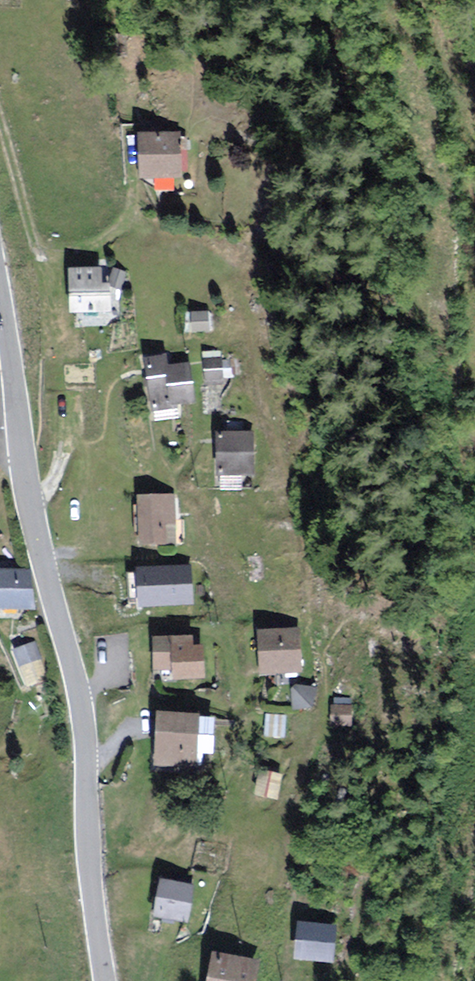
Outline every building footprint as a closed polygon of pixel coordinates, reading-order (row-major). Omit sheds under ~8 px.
[(175,178),(174,135),(140,136),(141,179),(175,178)] [(99,287),(99,272),(72,273),(72,315),(108,314),(108,287),(99,287)] [(202,334),(202,317),(190,317),(190,334),(202,334)] [(190,405),(185,368),(166,370),(164,360),(145,363),(151,411),(190,405)] [(216,383),(215,363),(201,364),(202,383),(216,383)] [(249,476),(249,437),(217,437),(217,477),(249,476)] [(173,544),(171,498),(139,500),(141,545),(173,544)] [(175,604),(173,570),(139,571),(141,606),(175,604)] [(31,573),(0,572),(0,608),(30,609),(31,573)] [(296,671),(295,632),(260,633),(261,672),(296,671)] [(190,649),(190,640),(156,639),(156,669),(175,670),(175,680),(203,681),(203,649),(190,649)] [(35,641),(16,647),(27,683),(46,677),(35,641)] [(312,704),(313,686),(294,686),(294,703),(312,704)] [(210,756),(212,722),(198,721),(198,717),(161,715),(158,765),(199,768),(200,755),(210,756)] [(190,887),(156,880),(147,924),(181,930),(190,887)] [(333,925),(296,920),(290,961),(327,966),(333,925)] [(214,955),(209,980),(255,980),(259,965),(214,955)]
